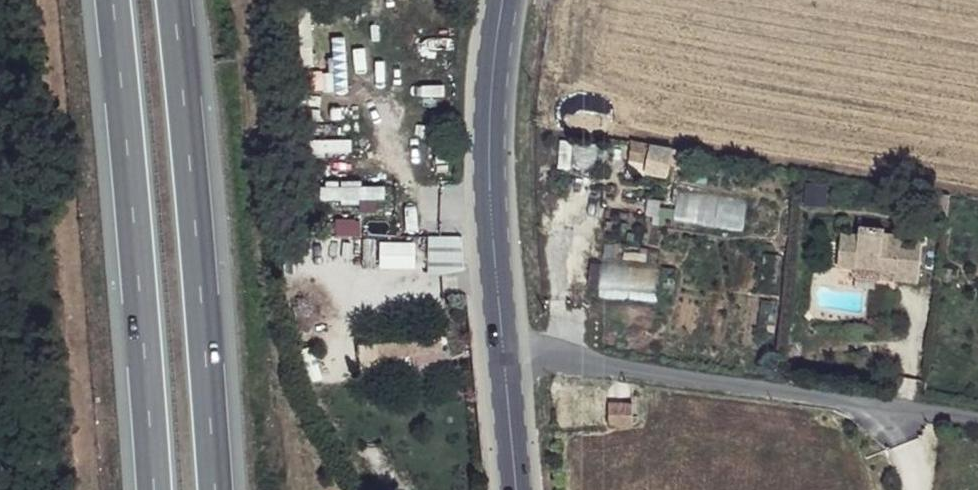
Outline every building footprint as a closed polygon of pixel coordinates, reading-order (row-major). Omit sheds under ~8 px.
[(646,146),(629,142),(627,159),(643,161),(646,146)] [(668,150),(646,146),(643,161),(642,171),(663,175),(668,150)] [(382,197),(383,179),(319,179),(318,197),(382,197)] [(744,223),(745,195),(686,194),(685,222),(744,223)] [(867,232),(848,231),(846,267),(864,268),(898,271),(897,280),(923,282),(925,236),(888,233),(888,226),(868,224),(867,232)] [(462,265),(459,232),(427,235),(429,267),(462,265)] [(414,265),(414,239),(378,239),(378,265),(414,265)] [(595,264),(595,299),(658,299),(658,264),(595,264)] [(898,271),(864,268),(863,277),(897,280),(898,271)] [(635,405),(612,405),(613,426),(635,427),(635,405)]
